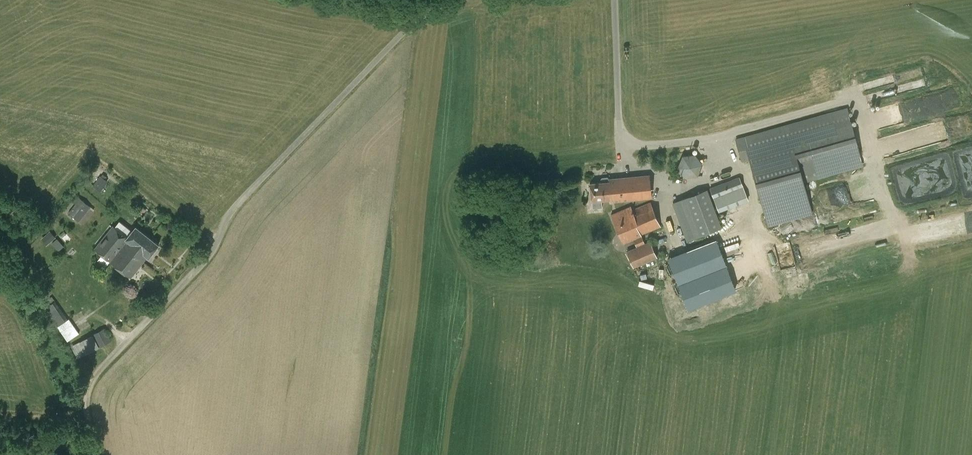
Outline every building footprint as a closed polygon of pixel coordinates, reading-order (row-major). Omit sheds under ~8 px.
[(750,160),(768,226),(813,213),(804,182),(863,166),(847,107),(735,138),(742,162),(750,160)] [(678,154),(679,169),(683,169),(683,177),(700,176),(699,153),(678,154)] [(600,179),(601,182),(590,183),(591,201),(611,199),(611,201),(652,197),(649,175),(610,179),(610,178),(607,177),(602,177),(600,179)] [(710,187),(719,212),(749,200),(740,175),(710,187)] [(100,191),(107,181),(100,177),(94,186),(100,191)] [(672,202),(687,240),(722,226),(708,188),(672,202)] [(72,201),(76,204),(69,213),(79,221),(90,207),(76,195),(72,201)] [(631,206),(611,215),(624,244),(633,239),(642,236),(641,235),(660,227),(651,203),(632,210),(631,206)] [(95,249),(111,261),(124,246),(144,262),(148,256),(149,257),(159,245),(136,227),(128,237),(114,226),(95,249)] [(40,240),(56,254),(65,244),(49,230),(40,240)] [(642,236),(633,239),(637,246),(645,243),(642,236)] [(651,242),(627,251),(634,268),(658,258),(651,242)] [(124,246),(111,261),(131,277),(144,262),(124,246)] [(68,319),(55,301),(45,308),(57,326),(68,319)] [(68,341),(79,333),(69,319),(58,326),(68,341)] [(99,348),(112,341),(105,328),(92,335),(99,348)]
